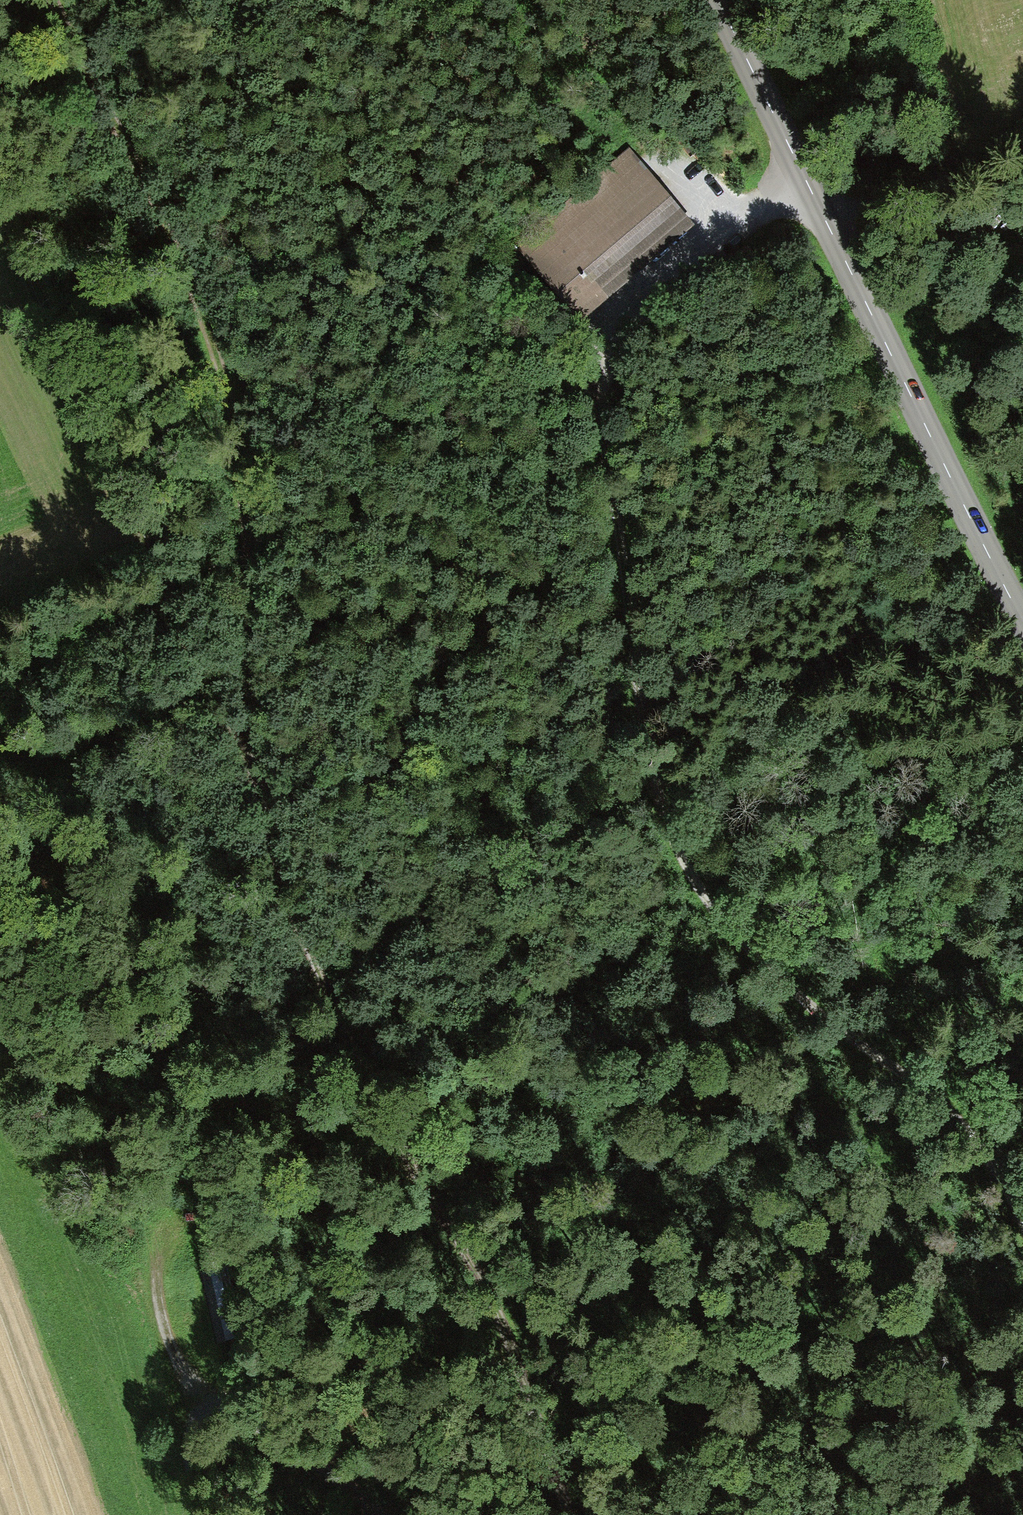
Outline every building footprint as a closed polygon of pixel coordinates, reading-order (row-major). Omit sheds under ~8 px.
[(695,229),(630,150),(514,245),(579,324),(695,229)]
